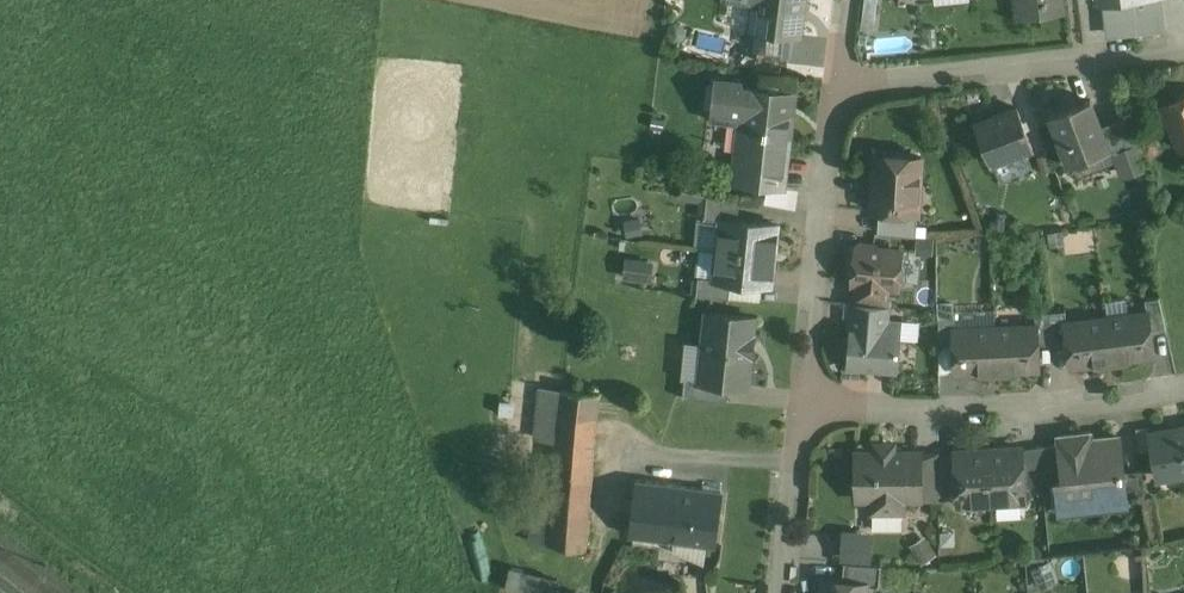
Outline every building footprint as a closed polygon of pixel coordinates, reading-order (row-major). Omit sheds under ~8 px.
[(756,1),(753,26),(741,25),(741,27),(760,30),(793,34),(801,35),(804,8),(805,0),(752,0),(756,1)] [(1017,17),(1064,12),(1063,0),(1016,0),(1017,17)] [(793,34),(760,30),(757,59),(789,63),(793,34)] [(793,91),(750,86),(750,87),(742,86),(742,81),(716,78),(712,112),(733,114),(733,108),(752,110),(752,115),(746,115),(742,151),(784,156),(786,156),(788,135),(786,134),(791,93),(793,93),(793,91)] [(1180,98),(1164,104),(1181,148),(1183,147),(1183,91),(1183,92),(1180,98)] [(1091,99),(1051,114),(1070,164),(1109,148),(1110,148),(1101,126),(1091,99)] [(1017,109),(977,124),(992,163),(1032,148),(1017,109)] [(1125,117),(1101,126),(1110,148),(1109,148),(1111,153),(1135,143),(1125,117)] [(784,156),(742,151),(739,180),(783,185),(783,183),(781,183),(784,156)] [(922,156),(876,154),(873,210),(880,210),(918,213),(922,156)] [(740,198),(708,192),(706,217),(722,219),(722,217),(738,219),(740,198)] [(918,213),(880,210),(878,232),(917,235),(918,213)] [(738,219),(722,217),(722,219),(719,248),(775,254),(779,223),(738,219)] [(903,251),(856,247),(850,251),(849,261),(853,266),(852,282),(856,283),(889,286),(899,287),(903,251)] [(775,254),(719,248),(715,277),(715,279),(731,280),(772,285),(775,254)] [(631,254),(626,271),(654,278),(659,261),(631,254)] [(715,277),(699,275),(697,293),(730,297),(731,280),(715,279),(715,277)] [(856,283),(854,302),(887,304),(888,304),(889,286),(856,283)] [(1159,297),(1146,299),(1147,312),(1149,312),(1151,330),(1166,328),(1159,297)] [(851,317),(850,327),(879,330),(880,318),(886,318),(887,304),(854,302),(845,301),(844,316),(851,317)] [(1066,310),(1050,312),(1054,343),(1068,341),(1066,323),(1067,323),(1066,310)] [(755,316),(707,311),(700,379),(700,380),(723,383),(748,385),(751,353),(754,353),(756,336),(753,336),(755,316)] [(1050,312),(1035,312),(1036,326),(1037,326),(1038,344),(1054,343),(1050,312)] [(1147,312),(1107,318),(1114,364),(1130,362),(1134,357),(1155,354),(1151,330),(1149,312),(1147,312)] [(850,327),(847,366),(860,367),(899,370),(903,320),(886,318),(880,318),(879,330),(850,327)] [(955,318),(939,319),(940,348),(955,348),(954,329),(955,329),(955,318)] [(1067,323),(1066,323),(1068,341),(1072,365),(1092,362),(1097,366),(1114,364),(1107,318),(1067,323)] [(1036,326),(995,327),(998,374),(1014,373),(1018,369),(1039,368),(1038,344),(1037,326),(1036,326)] [(955,329),(954,329),(955,348),(956,372),(976,371),(981,375),(998,374),(995,327),(955,329)] [(723,383),(700,380),(700,379),(685,378),(683,397),(721,401),(723,383)] [(559,412),(540,410),(538,438),(557,439),(558,432),(559,412)] [(598,417),(559,412),(558,432),(596,437),(598,417)] [(1149,433),(1157,477),(1183,472),(1183,426),(1149,433)] [(596,437),(558,432),(557,439),(554,478),(549,543),(585,548),(596,437)] [(1091,432),(1059,436),(1060,444),(1064,480),(1056,480),(1057,483),(1060,511),(1062,511),(1061,501),(1098,497),(1099,507),(1127,504),(1127,500),(1124,473),(1120,438),(1092,440),(1091,432)] [(1060,444),(1038,447),(1041,477),(1042,485),(1057,483),(1056,480),(1064,480),(1060,444)] [(877,445),(877,453),(856,453),(857,477),(859,477),(860,498),(873,498),(873,505),(902,505),(902,498),(922,498),(921,455),(921,453),(893,453),(893,445),(877,445)] [(1038,447),(1022,448),(1024,478),(1041,477),(1038,447)] [(1022,448),(989,450),(992,502),(1025,501),(1024,478),(1022,448)] [(989,450),(955,453),(957,483),(958,504),(992,502),(989,450)] [(940,483),(939,455),(921,455),(922,498),(940,498),(940,483)] [(957,483),(955,455),(940,455),(939,455),(940,483),(957,483)] [(1141,471),(1124,473),(1127,500),(1146,499),(1141,471)] [(554,478),(536,477),(530,542),(549,543),(554,478)] [(680,486),(637,481),(630,535),(673,541),(680,486)] [(722,491),(680,486),(673,541),(715,546),(722,491)] [(877,542),(877,530),(850,530),(850,542),(877,542)] [(930,535),(915,542),(924,561),(939,554),(930,535)] [(882,564),(844,561),(842,580),(867,583),(867,585),(880,586),(882,564)] [(510,587),(535,592),(557,592),(561,576),(515,565),(510,587)] [(823,578),(821,592),(866,592),(867,585),(867,583),(842,580),(823,578)]
